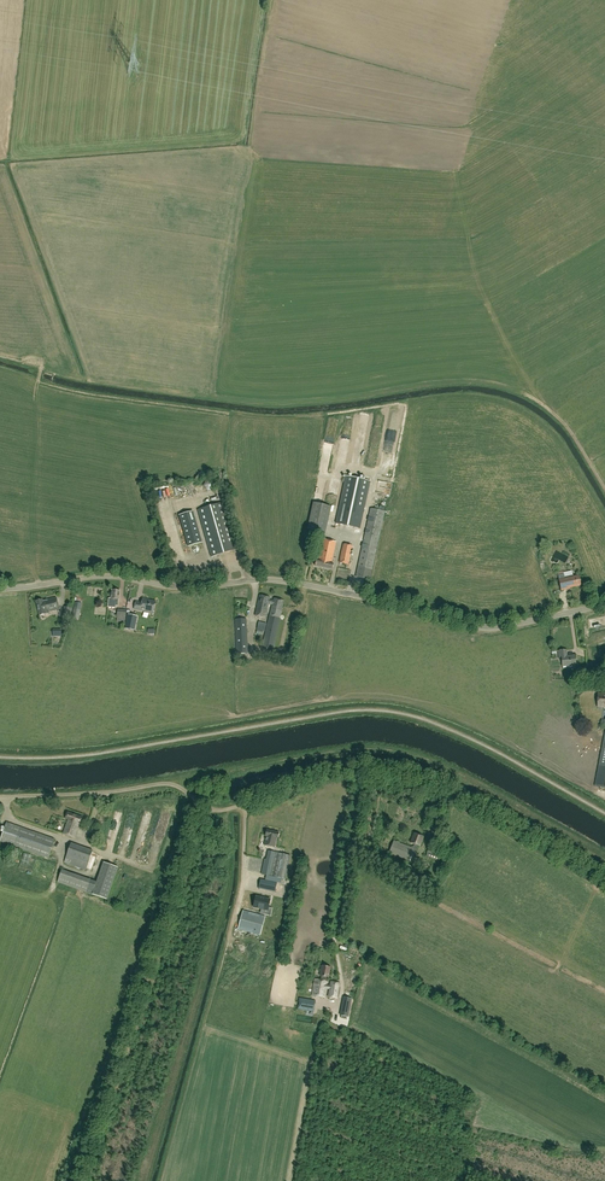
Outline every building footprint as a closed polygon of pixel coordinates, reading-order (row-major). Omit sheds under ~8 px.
[(386,437),(386,440),(394,441),(395,420),(387,420),(386,432),(390,433),(390,437),(386,437)] [(360,529),(370,482),(346,476),(335,523),(360,529)] [(213,491),(216,485),(212,480),(206,480),(203,486),(207,491),(213,491)] [(211,557),(237,550),(223,502),(198,510),(211,557)] [(313,503),(308,529),(325,533),(331,507),(313,503)] [(370,580),(385,512),(371,509),(356,577),(370,580)] [(188,547),(202,543),(193,511),(179,515),(188,547)] [(332,570),(333,564),(331,564),(336,542),(323,539),(319,558),(318,558),(318,561),(317,560),(315,566),(332,570)] [(339,563),(348,565),(352,546),(343,544),(339,563)] [(561,590),(570,588),(581,585),(579,576),(573,577),(573,575),(565,577),(564,574),(558,575),(561,590)] [(119,599),(120,591),(112,590),(111,599),(109,598),(108,607),(116,608),(116,606),(118,606),(119,599)] [(281,618),(284,600),(274,598),(273,601),(269,600),(270,597),(259,595),(255,616),(266,618),(269,604),(272,605),(270,615),(263,646),(274,649),(281,618)] [(43,601),(42,600),(36,601),(39,616),(49,613),(49,612),(59,609),(56,598),(43,601)] [(154,612),(156,602),(142,599),(142,604),(136,603),(134,609),(154,612)] [(72,609),(65,607),(63,616),(69,618),(72,609)] [(117,619),(126,620),(127,610),(118,609),(117,619)] [(134,631),(137,616),(128,614),(125,629),(134,631)] [(246,619),(235,619),(236,654),(247,653),(246,619)] [(265,631),(266,624),(259,622),(257,629),(265,631)] [(604,641),(604,633),(589,634),(589,642),(604,641)] [(562,658),(562,666),(576,665),(575,655),(568,655),(567,649),(558,650),(559,658),(562,658)] [(595,786),(604,788),(604,734),(595,786)] [(80,824),(82,817),(67,812),(65,819),(67,820),(62,834),(74,838),(79,824),(80,824)] [(55,839),(9,823),(2,842),(48,858),(55,839)] [(277,839),(278,832),(267,830),(265,839),(264,845),(275,847),(277,838),(277,839)] [(417,849),(418,845),(420,846),(423,836),(414,833),(410,842),(414,844),(413,848),(394,841),(389,852),(413,861),(418,850),(417,849)] [(93,851),(71,843),(64,862),(86,870),(93,851)] [(439,861),(443,850),(430,846),(426,856),(439,861)] [(291,856),(289,855),(278,853),(276,853),(266,850),(261,874),(271,876),(273,877),(284,879),(285,879),(291,856)] [(20,865),(27,867),(30,856),(23,854),(20,865)] [(118,867),(103,862),(92,894),(107,900),(118,867)] [(269,907),(270,900),(256,897),(253,907),(261,909),(268,910),(269,907)] [(321,979),(315,979),(312,996),(324,998),(326,989),(329,989),(328,997),(337,998),(339,983),(331,981),(330,985),(327,985),(327,981),(324,980),(325,977),(329,977),(330,967),(322,965),(320,976),(322,976),(321,979)] [(352,999),(344,997),(342,1008),(349,1010),(352,999)] [(299,999),(297,1009),(314,1012),(315,1001),(299,999)]
